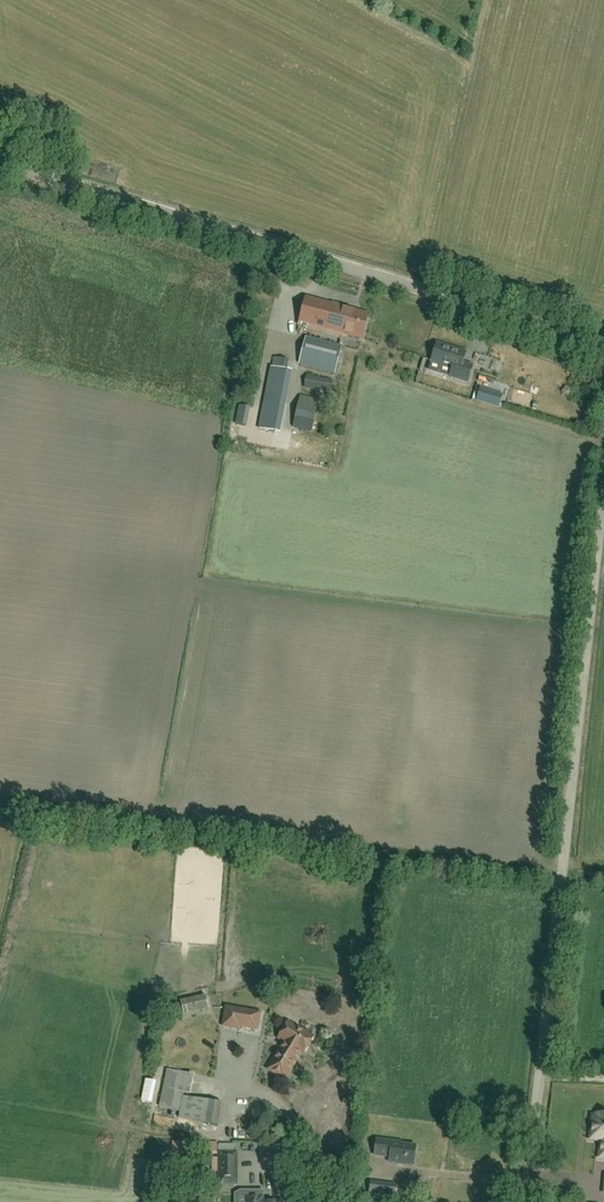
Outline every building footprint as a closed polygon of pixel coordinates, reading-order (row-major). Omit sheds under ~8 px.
[(345,335),(362,340),(369,315),(342,308),(342,306),(333,304),(332,305),(306,298),(298,325),(344,338),(345,335)] [(334,374),(342,347),(306,338),(299,365),(334,374)] [(467,383),(471,367),(462,364),(466,354),(437,345),(432,362),(453,368),(450,378),(467,383)] [(282,370),(272,368),(267,390),(283,393),(287,371),(282,370)] [(484,381),(494,386),(497,379),(487,374),(484,381)] [(306,377),(304,389),(331,393),(333,381),(306,377)] [(503,396),(495,394),(480,389),(477,400),(499,407),(503,396)] [(303,397),(296,427),(314,431),(321,401),(303,397)] [(209,1010),(206,996),(180,1002),(184,1015),(209,1010)] [(226,1007),(223,1027),(240,1030),(240,1027),(258,1030),(260,1013),(226,1007)] [(303,1054),(313,1038),(288,1023),(278,1039),(284,1043),(279,1051),(287,1055),(290,1050),(299,1056),(301,1053),(303,1054)] [(287,1055),(279,1051),(268,1070),(285,1080),(299,1056),(290,1050),(287,1055)] [(167,1071),(158,1108),(180,1112),(178,1118),(218,1125),(222,1104),(184,1097),(184,1093),(175,1091),(179,1073),(167,1071)] [(591,1139),(592,1139),(595,1140),(602,1140),(600,1158),(603,1158),(603,1115),(597,1114),(597,1117),(593,1117),(592,1131),(591,1137),(591,1139)] [(413,1165),(415,1147),(401,1146),(401,1144),(376,1141),(374,1156),(389,1158),(389,1162),(413,1165)] [(219,1153),(219,1159),(213,1159),(213,1173),(219,1173),(219,1185),(237,1185),(237,1153),(234,1153),(234,1145),(219,1145),(219,1153)] [(184,1189),(198,1189),(198,1171),(184,1171),(184,1189)] [(301,1195),(313,1195),(313,1171),(299,1171),(299,1181),(301,1181),(301,1195)] [(396,1185),(383,1183),(381,1197),(394,1198),(396,1185)]
